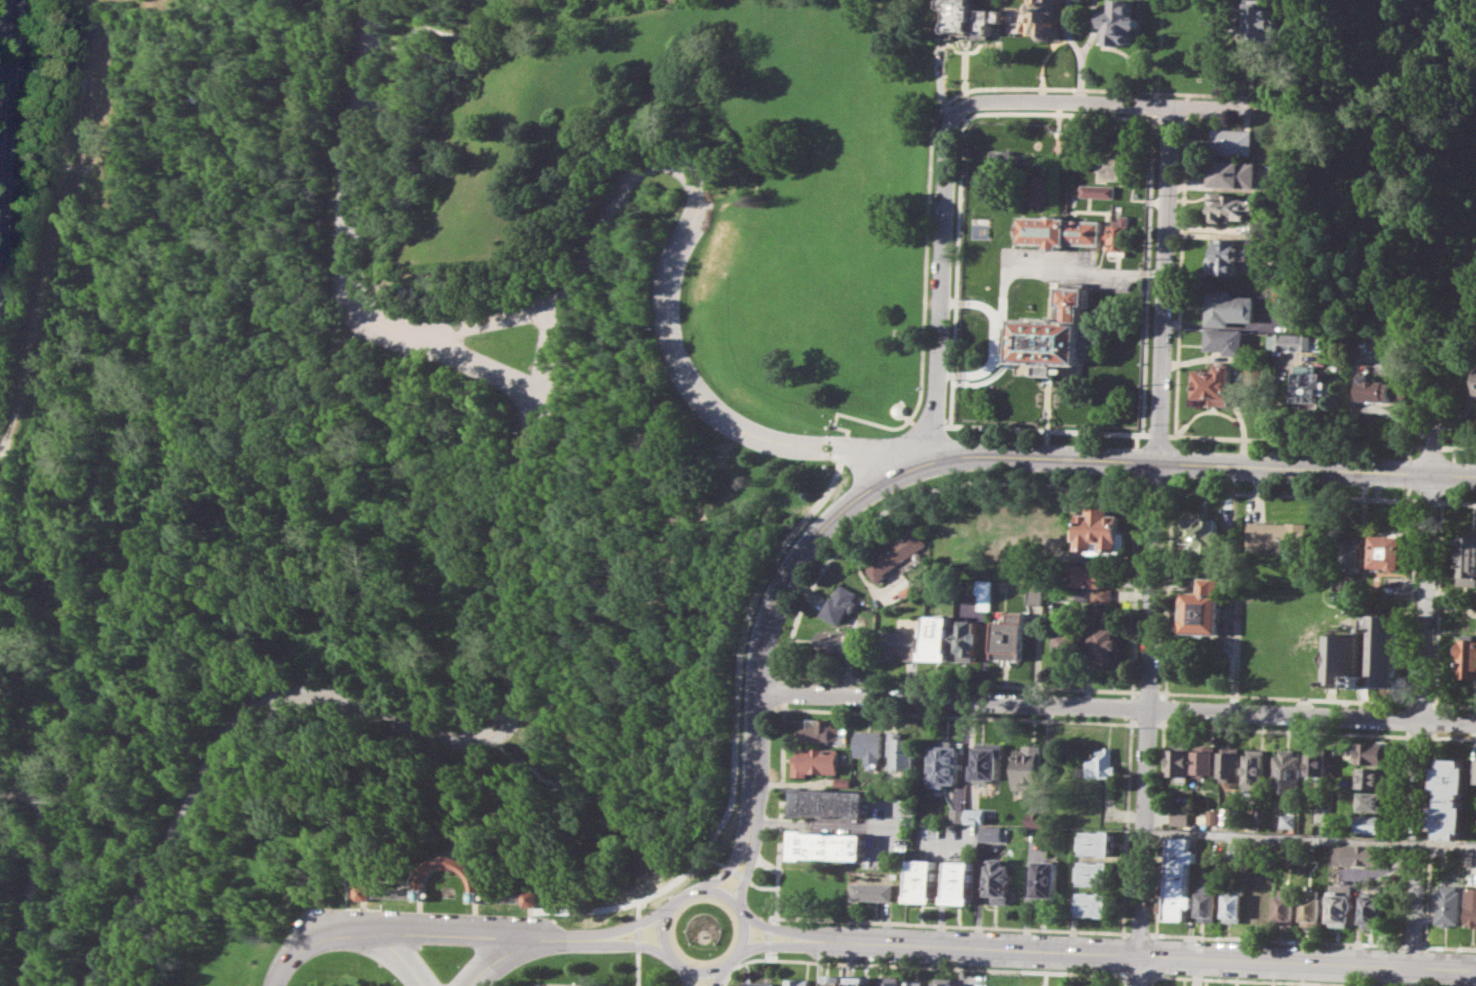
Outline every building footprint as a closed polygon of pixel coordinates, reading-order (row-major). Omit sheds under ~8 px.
[(944,1),(945,0),(974,0),(974,4),(977,4),(976,16),(980,16),(981,7),(1007,8),(1006,21),(995,21),(994,31),(990,35),(982,34),(979,30),(956,30),(954,33),(950,33),(948,29),(948,25),(951,23),(952,9),(947,9),(944,6),(944,1)] [(1032,3),(1036,0),(1066,0),(1066,34),(1058,34),(1056,38),(1052,40),(1047,40),(1045,37),(1043,34),(1035,34),(1035,14),(1032,11),(1031,8),(1032,3)] [(1116,10),(1116,0),(1137,0),(1137,16),(1144,16),(1144,29),(1138,29),(1138,34),(1139,37),(1139,40),(1136,43),(1133,43),(1129,40),(1126,40),(1123,45),(1115,45),(1112,42),(1103,42),(1103,25),(1106,25),(1106,10),(1116,10)] [(1248,39),(1249,0),(1268,0),(1268,7),(1275,7),(1275,17),(1283,17),(1282,40),(1248,39)] [(1213,127),(1255,129),(1254,155),(1212,153),(1213,127)] [(1212,159),(1258,161),(1257,187),(1210,186),(1212,159)] [(1033,177),(1049,178),(1049,184),(1052,184),(1052,200),(1048,200),(1048,206),(1033,205),(1033,199),(1029,199),(1030,183),(1033,184),(1033,177)] [(1083,183),(1116,185),(1116,197),(1082,196),(1083,183)] [(1210,190),(1228,190),(1228,194),(1240,194),(1240,198),(1260,199),(1260,214),(1249,213),(1249,219),(1238,219),(1238,215),(1233,215),(1233,222),(1216,221),(1216,213),(1213,213),(1213,199),(1210,199),(1210,190)] [(1111,224),(1116,224),(1116,220),(1122,220),(1122,214),(1131,215),(1130,250),(1111,250),(1112,237),(1105,237),(1105,233),(1111,233),(1111,224)] [(1021,216),(1103,219),(1102,245),(1062,243),(1062,248),(1049,248),(1049,244),(1020,242),(1021,216)] [(1218,237),(1250,239),(1250,247),(1255,247),(1255,260),(1242,259),(1241,274),(1218,273),(1212,271),(1209,267),(1208,262),(1210,255),(1214,252),(1218,251),(1218,237)] [(1016,317),(1064,319),(1065,306),(1060,306),(1061,285),(1091,286),(1090,307),(1086,307),(1085,329),(1095,330),(1094,356),(1085,356),(1085,365),(1059,364),(1059,374),(1049,374),(1039,373),(1040,364),(1015,363),(1016,317)] [(1211,288),(1233,289),(1233,296),(1257,297),(1256,322),(1233,321),(1232,326),(1209,325),(1211,288)] [(1209,328),(1247,330),(1245,355),(1226,354),(1227,349),(1208,348),(1209,328)] [(1268,333),(1312,335),(1312,351),(1268,349),(1268,333)] [(1216,363),(1234,364),(1233,400),(1229,400),(1229,406),(1203,405),(1203,399),(1195,398),(1196,370),(1216,371),(1216,363)] [(1296,371),(1325,372),(1324,380),(1331,380),(1330,395),(1324,395),(1324,407),(1294,405),(1296,371)] [(1359,374),(1373,374),(1372,380),(1392,381),(1392,384),(1406,384),(1405,400),(1358,398),(1359,374)] [(1092,505),(1115,506),(1115,514),(1125,515),(1123,551),(1105,550),(1105,541),(1099,541),(1098,550),(1080,549),(1081,539),(1073,538),(1074,527),(1081,527),(1082,512),(1092,513),(1092,505)] [(1190,516),(1224,518),(1222,554),(1207,553),(1207,547),(1198,547),(1198,542),(1189,542),(1190,516)] [(1251,520),(1305,522),(1304,553),(1278,552),(1278,546),(1250,545),(1251,520)] [(861,561),(916,525),(928,544),(884,573),(887,577),(876,584),(861,561)] [(1375,534),(1408,536),(1407,568),(1374,567),(1375,534)] [(1464,534),(1475,534),(1475,586),(1461,585),(1463,543),(1459,543),(1459,534),(1464,534)] [(1345,536),(1364,537),(1363,568),(1343,567),(1345,536)] [(1073,563),(1107,565),(1106,585),(1072,584),(1073,563)] [(1201,576),(1223,577),(1222,633),(1181,632),(1182,590),(1201,590),(1201,576)] [(976,579),(993,580),(992,609),(980,609),(980,595),(975,591),(976,579)] [(825,613),(842,581),(859,590),(855,598),(859,601),(853,612),(846,609),(840,621),(825,613)] [(899,590),(912,584),(916,592),(903,598),(899,590)] [(1076,588),(1091,588),(1091,601),(1075,600),(1076,588)] [(1093,588),(1112,588),(1111,602),(1093,601),(1093,588)] [(1027,589),(1041,590),(1040,604),(1026,603),(1027,589)] [(995,621),(1008,622),(1008,613),(1024,613),(1022,659),(993,658),(995,621)] [(928,615),(954,616),(952,660),(926,659),(928,615)] [(1328,633),(1362,634),(1360,675),(1369,675),(1371,630),(1365,630),(1366,615),(1405,616),(1402,686),(1373,685),(1373,689),(1355,688),(1355,684),(1338,683),(1338,688),(1325,687),(1328,633)] [(961,618),(980,619),(978,661),(959,660),(960,643),(956,643),(957,630),(960,630),(961,618)] [(1058,623),(1076,624),(1074,663),(1056,663),(1058,623)] [(1097,627),(1116,628),(1116,638),(1121,639),(1121,653),(1116,653),(1115,666),(1095,665),(1096,644),(1092,643),(1092,632),(1097,632),(1097,627)] [(819,630),(858,632),(857,651),(818,649),(819,630)] [(880,630),(920,632),(919,660),(906,659),(906,653),(892,652),(892,659),(879,658),(880,630)] [(1466,633),(1475,634),(1475,678),(1458,677),(1459,638),(1466,639),(1466,633)] [(809,719),(833,720),(832,725),(848,726),(847,742),(802,740),(803,724),(809,725),(809,719)] [(858,730),(884,731),(882,763),(865,762),(866,755),(857,755),(858,730)] [(890,732),(904,733),(904,738),(916,739),(915,769),(894,769),(894,755),(889,755),(890,732)] [(977,742),(1005,744),(1004,759),(1000,759),(999,779),(972,778),(972,765),(976,765),(977,742)] [(1357,742),(1392,744),(1391,765),(1356,763),(1357,742)] [(1016,748),(1025,749),(1025,743),(1044,744),(1042,789),(1014,788),(1016,748)] [(1171,743),(1193,744),(1191,776),(1169,775),(1171,743)] [(1195,744),(1217,745),(1216,774),(1207,773),(1207,777),(1194,776),(1195,744)] [(932,745),(959,746),(957,783),(946,783),(946,788),(930,787),(932,745)] [(1086,756),(1095,756),(1096,749),(1105,749),(1105,746),(1112,746),(1111,766),(1117,766),(1117,778),(1085,777),(1086,756)] [(802,747),(839,749),(838,772),(808,771),(807,777),(793,776),(794,754),(801,754),(802,747)] [(1221,747),(1241,748),(1240,778),(1220,777),(1221,747)] [(1247,748),(1267,749),(1265,785),(1259,785),(1259,790),(1245,790),(1247,748)] [(1275,756),(1281,757),(1281,749),(1295,750),(1295,756),(1300,756),(1299,783),(1293,783),(1293,792),(1282,792),(1282,785),(1274,784),(1275,756)] [(1308,753),(1326,753),(1325,780),(1307,780),(1308,753)] [(1442,758),(1462,759),(1461,767),(1466,767),(1465,793),(1462,793),(1462,799),(1441,799),(1441,789),(1435,789),(1435,767),(1442,767),(1442,758)] [(1357,766),(1388,768),(1388,788),(1356,787),(1357,766)] [(837,777),(851,777),(850,788),(837,787),(837,777)] [(795,816),(797,785),(812,786),(812,789),(870,791),(869,816),(810,813),(810,816),(795,816)] [(1356,792),(1388,794),(1388,811),(1361,810),(1361,804),(1355,804),(1356,792)] [(1441,799),(1440,807),(1435,807),(1435,826),(1440,826),(1440,838),(1460,838),(1460,833),(1465,833),(1466,806),(1462,806),(1462,799),(1441,799)] [(1173,806),(1191,807),(1190,825),(1172,823),(1173,806)] [(967,808),(967,822),(984,822),(985,808),(967,808)] [(1207,808),(1218,809),(1217,824),(1206,823),(1207,808)] [(1220,823),(1234,823),(1234,808),(1220,808),(1220,823)] [(950,809),(965,809),(965,820),(950,819),(950,809)] [(1028,811),(1046,812),(1046,826),(1028,825),(1028,811)] [(1280,812),(1296,813),(1295,828),(1280,827),(1280,812)] [(1359,814),(1388,815),(1387,832),(1358,831),(1359,814)] [(981,826),(1002,827),(1002,842),(980,841),(981,826)] [(796,829),(810,830),(810,833),(868,835),(867,859),(809,856),(809,860),(795,859),(796,829)] [(1084,830),(1116,831),(1115,856),(1083,854),(1084,830)] [(1172,837),(1190,838),(1190,850),(1196,850),(1196,863),(1191,863),(1190,879),(1170,878),(1170,871),(1163,871),(1164,860),(1170,861),(1170,855),(1164,854),(1165,844),(1171,844),(1172,837)] [(1334,844),(1381,846),(1381,865),(1333,863),(1334,844)] [(1290,845),(1303,845),(1302,858),(1289,858),(1290,845)] [(1465,850),(1474,850),(1473,864),(1464,864),(1465,850)] [(413,899),(413,897),(414,888),(415,878),(419,870),(426,864),(431,859),(436,857),(443,855),(454,855),(461,858),(468,862),(473,866),(477,872),(480,879),(481,884),(481,890),(481,891),(481,900),(481,902),(468,901),(468,889),(468,882),(466,878),(463,873),(460,870),(457,868),(455,867),(454,869),(443,869),(443,867),(438,868),(433,871),(429,875),(426,880),(425,884),(425,899),(413,899)] [(989,856),(1007,857),(1007,865),(1014,865),(1014,872),(1014,875),(1014,882),(1014,885),(1013,904),(992,903),(993,895),(988,894),(988,885),(988,881),(989,856)] [(911,858),(938,859),(936,902),(909,901),(911,858)] [(951,860),(976,862),(974,903),(949,902),(951,860)] [(1037,860),(1059,861),(1058,897),(1035,896),(1037,860)] [(1083,861),(1114,862),(1112,886),(1082,884),(1083,861)] [(1170,878),(1169,885),(1163,884),(1162,895),(1170,895),(1169,901),(1162,901),(1161,913),(1169,913),(1168,918),(1188,919),(1189,907),(1194,907),(1195,895),(1189,895),(1190,879),(1170,878)] [(855,882),(892,883),(891,901),(854,899),(855,882)] [(356,895),(356,886),(360,883),(371,883),(374,887),(374,896),(369,899),(360,899),(356,895)] [(1332,883),(1353,884),(1351,926),(1330,925),(1332,883)] [(1199,884),(1217,885),(1216,920),(1197,919),(1199,884)] [(1437,889),(1440,889),(1441,884),(1458,885),(1457,890),(1461,890),(1459,926),(1435,924),(1437,889)] [(1225,885),(1244,886),(1242,921),(1223,920),(1225,885)] [(1467,887),(1475,887),(1475,926),(1465,926),(1467,887)] [(1278,888),(1296,888),(1295,924),(1276,923),(1278,888)] [(1303,888),(1318,889),(1318,895),(1324,895),(1322,926),(1302,925),(1303,888)] [(522,902),(522,893),(526,889),(535,889),(539,893),(538,902),(534,906),(526,906),(522,902)] [(1363,890),(1377,891),(1376,895),(1385,895),(1384,928),(1362,927),(1363,890)] [(1081,891),(1111,892),(1110,916),(1080,914),(1081,891)] [(845,975),(844,985),(826,985),(826,975),(845,975)] [(869,977),(869,985),(852,985),(852,976),(869,977)] [(900,976),(900,985),(881,985),(882,976),(900,976)] [(954,977),(954,985),(937,985),(937,977),(954,977)] [(811,980),(810,985),(786,985),(787,978),(811,980)]
